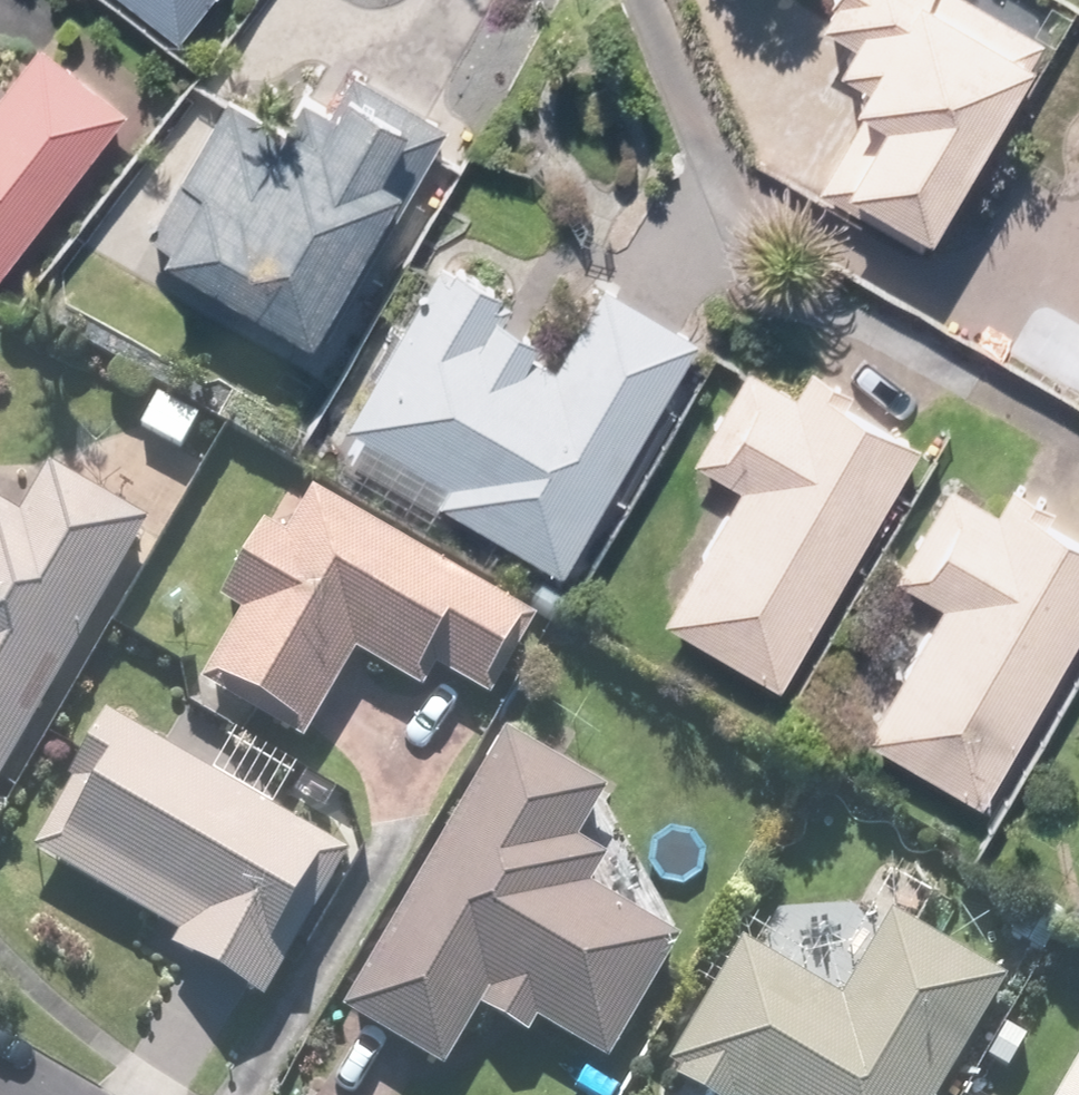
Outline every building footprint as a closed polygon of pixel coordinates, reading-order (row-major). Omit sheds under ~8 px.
[(176,45),(212,0),(120,0),(176,45)] [(1037,40),(968,0),(822,0),(826,2),(814,24),(845,42),(830,68),(855,82),(844,101),(859,110),(813,189),(916,248),(1037,40)] [(123,114),(35,46),(0,92),(0,273),(123,114)] [(304,148),(225,101),(141,243),(325,353),(453,137),(348,74),(304,148)] [(557,574),(694,338),(598,283),(549,367),(524,353),(532,340),(496,320),(506,303),(493,295),(496,291),(449,264),(447,268),(435,262),(395,331),(390,327),(364,373),(369,376),(341,424),(444,483),(433,502),(557,574)] [(735,487),(658,619),(774,686),(913,446),(839,403),(846,391),(805,367),(789,393),(742,366),(688,460),(735,487)] [(143,526),(42,468),(14,518),(0,510),(0,773),(143,526)] [(976,803),(1078,624),(1078,542),(1040,520),(1047,508),(1006,484),(991,511),(943,483),(889,576),(937,604),(860,736),(976,803)] [(531,623),(307,494),(280,540),(259,528),(215,603),(237,616),(196,686),(298,745),(350,654),(418,693),(431,671),(485,702),(531,623)] [(344,857),(101,717),(63,781),(69,785),(29,853),(175,937),(167,951),(259,1003),(344,857)] [(499,737),(337,1014),(438,1073),(473,1012),(521,1040),(530,1024),(601,1065),(673,943),(584,891),(600,862),(571,845),(600,796),(499,737)] [(885,917),(835,1001),(735,943),(662,1068),(673,1075),(669,1082),(692,1094),(934,1094),(1000,983),(885,917)] [(1053,1094),(1078,1094),(1078,1051),(1053,1094)]
